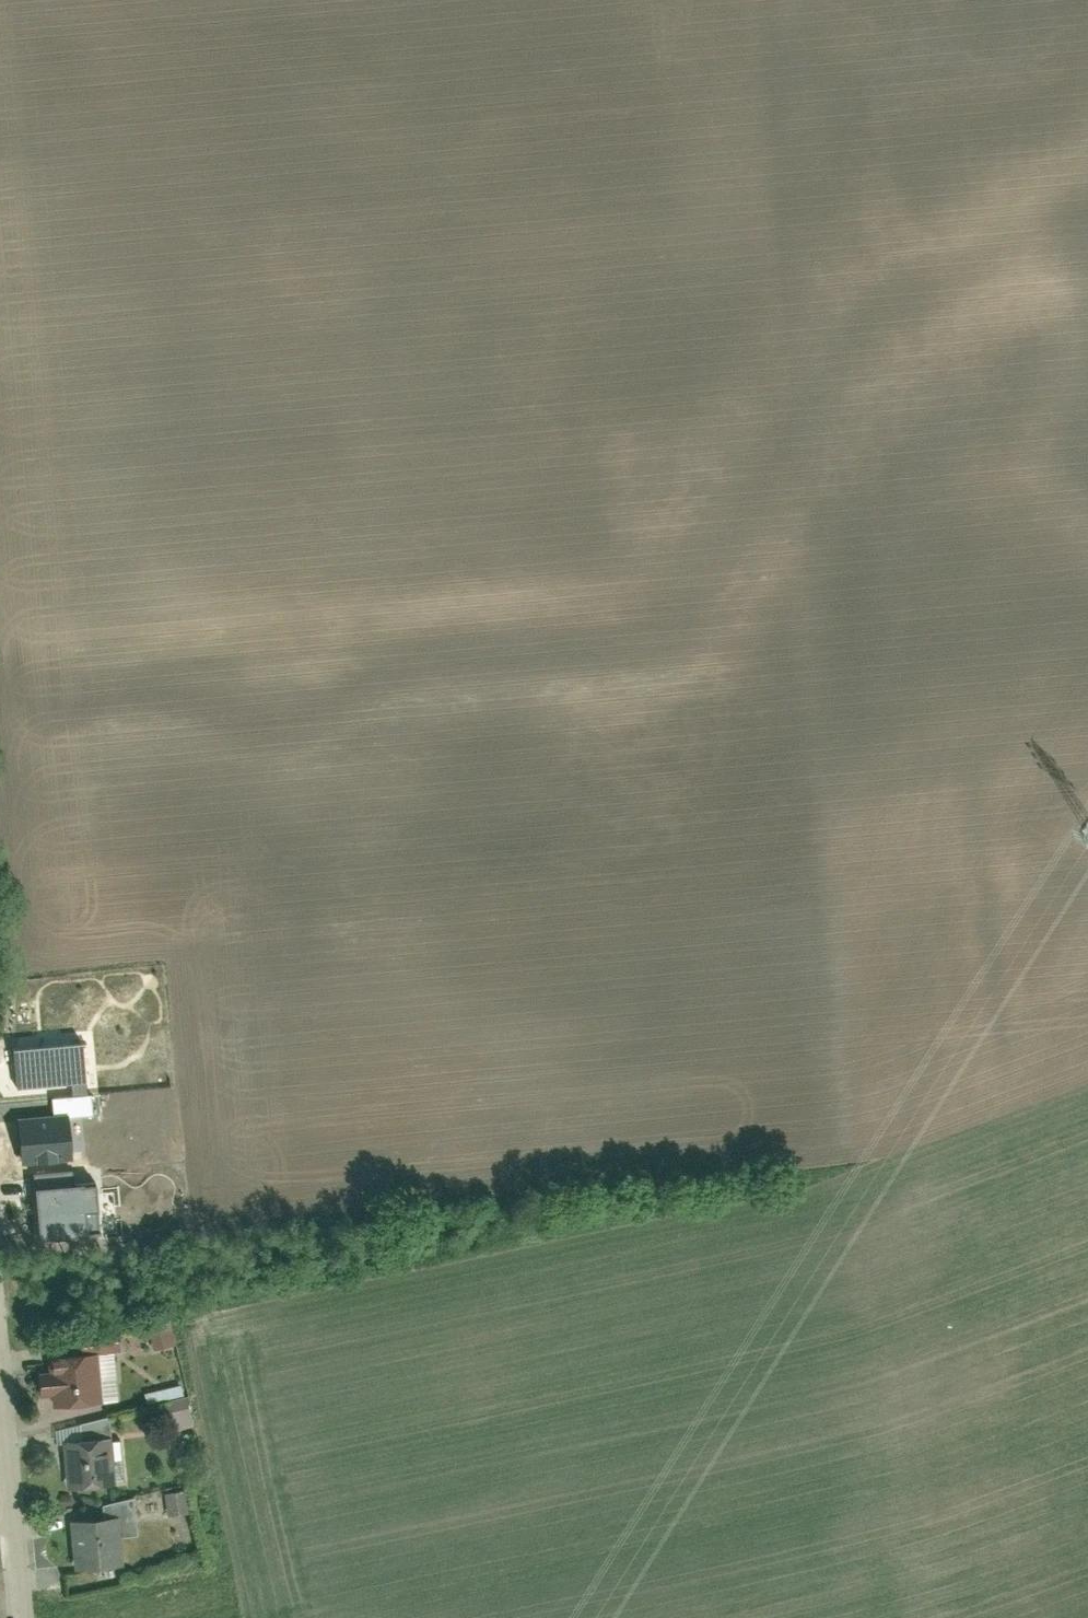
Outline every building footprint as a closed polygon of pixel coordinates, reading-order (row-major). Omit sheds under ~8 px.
[(84,1044),(16,1050),(19,1089),(87,1083),(84,1044)] [(54,1099),(55,1116),(69,1115),(69,1117),(94,1115),(92,1096),(54,1099)] [(55,1116),(19,1119),(23,1164),(73,1159),(69,1117),(69,1115),(55,1116)] [(75,1171),(35,1175),(41,1241),(90,1236),(88,1211),(99,1210),(97,1184),(76,1186),(75,1171)] [(154,1325),(159,1348),(181,1343),(175,1320),(154,1325)] [(105,1409),(100,1357),(50,1362),(51,1374),(41,1374),(44,1403),(53,1402),(54,1404),(54,1414),(105,1409)] [(176,1408),(179,1427),(197,1424),(194,1405),(176,1408)] [(117,1492),(112,1442),(65,1447),(70,1496),(117,1492)] [(170,1491),(173,1513),(194,1511),(192,1489),(170,1491)] [(121,1518),(77,1522),(82,1575),(126,1571),(121,1518)]
